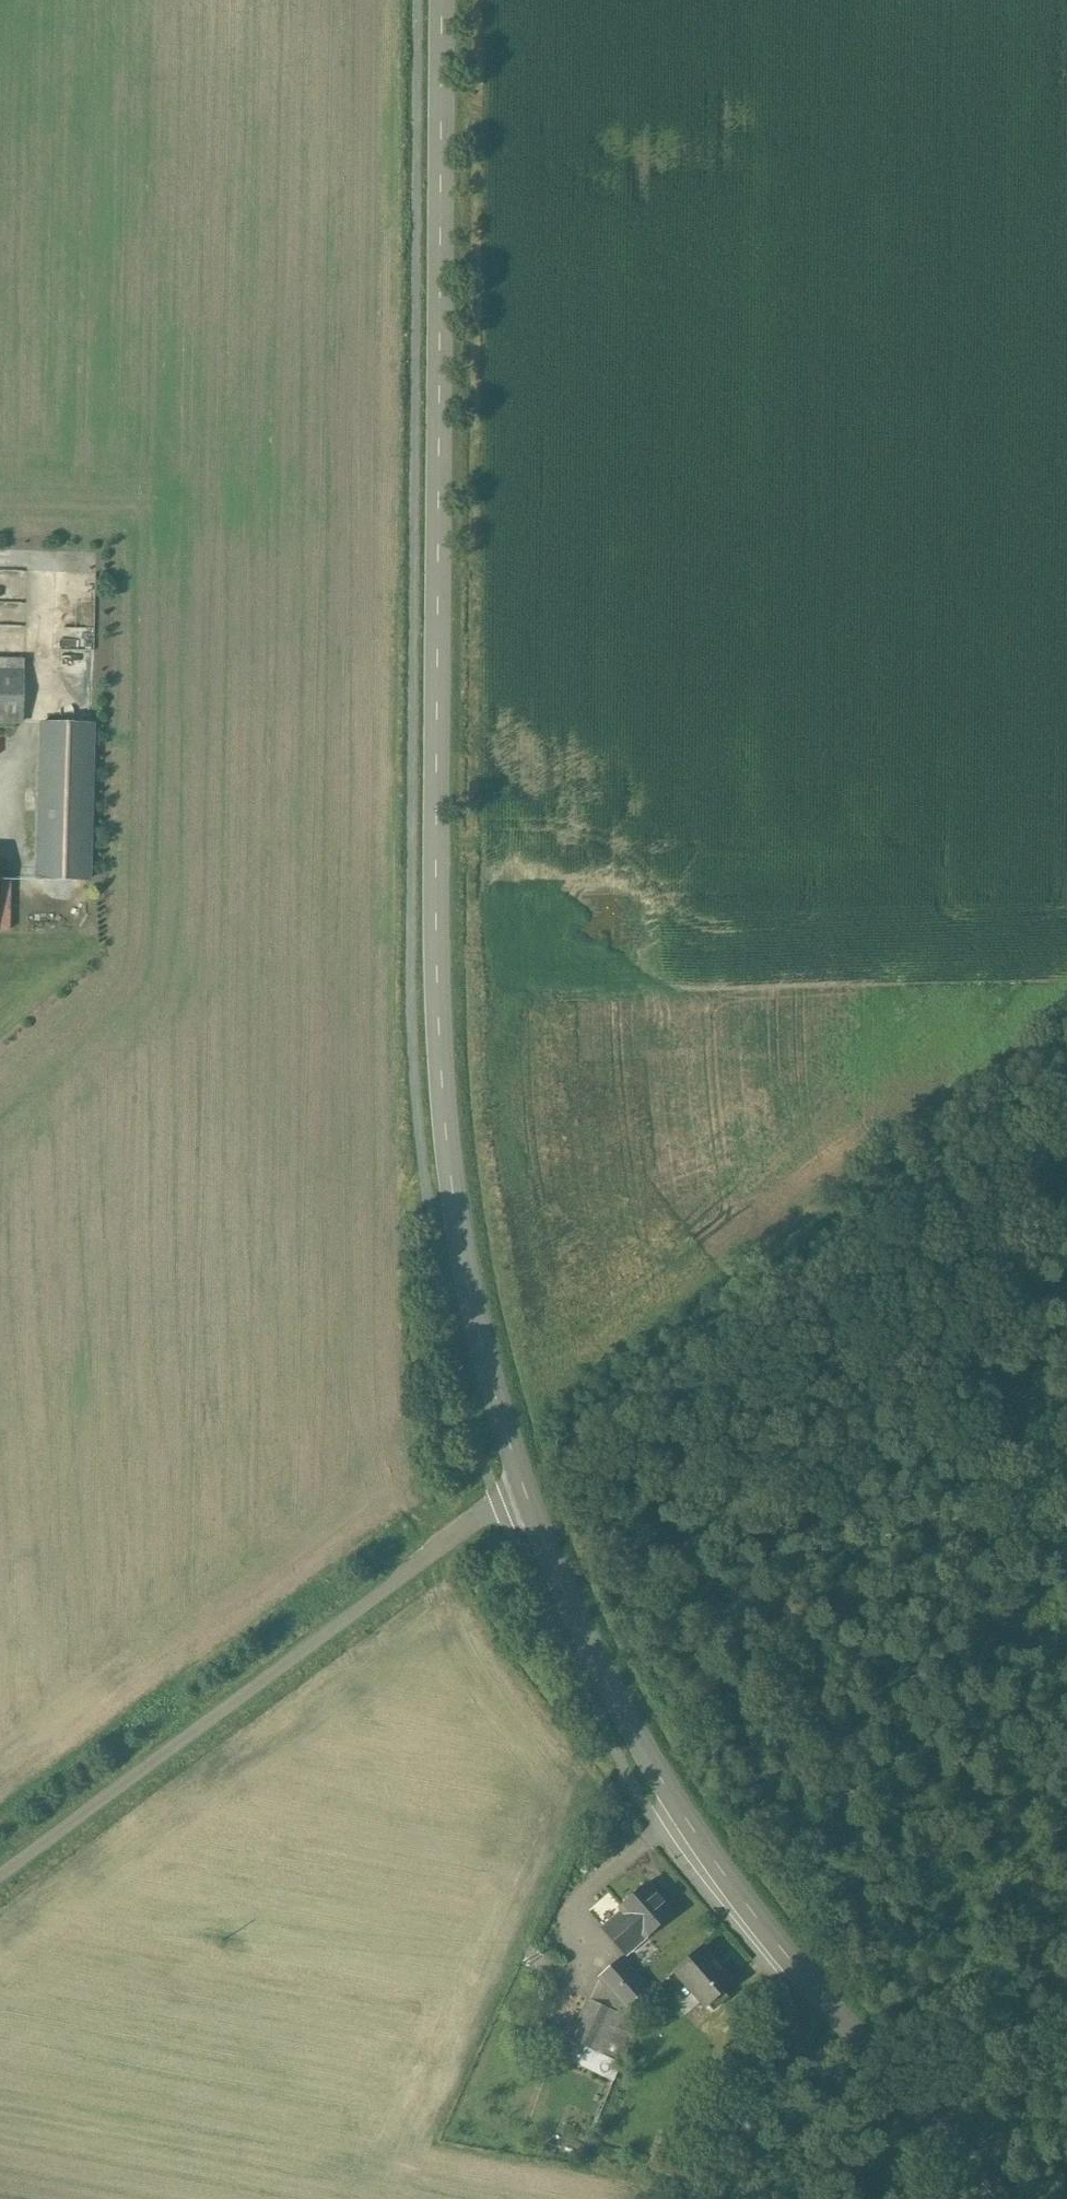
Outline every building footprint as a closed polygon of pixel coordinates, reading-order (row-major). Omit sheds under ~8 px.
[(21,719),(21,648),(0,648),(0,719),(21,719)] [(94,722),(40,720),(36,878),(90,879),(94,722)] [(675,1913),(648,1882),(620,1906),(624,1909),(604,1927),(626,1953),(646,1936),(647,1937),(675,1913)] [(734,1980),(705,1946),(676,1970),(706,2005),(708,2003),(714,2009),(728,1997),(723,1990),(734,1980)] [(627,2006),(650,1986),(622,1955),(600,1975),(590,1997),(572,2038),(620,2060),(639,2018),(627,2006)]
